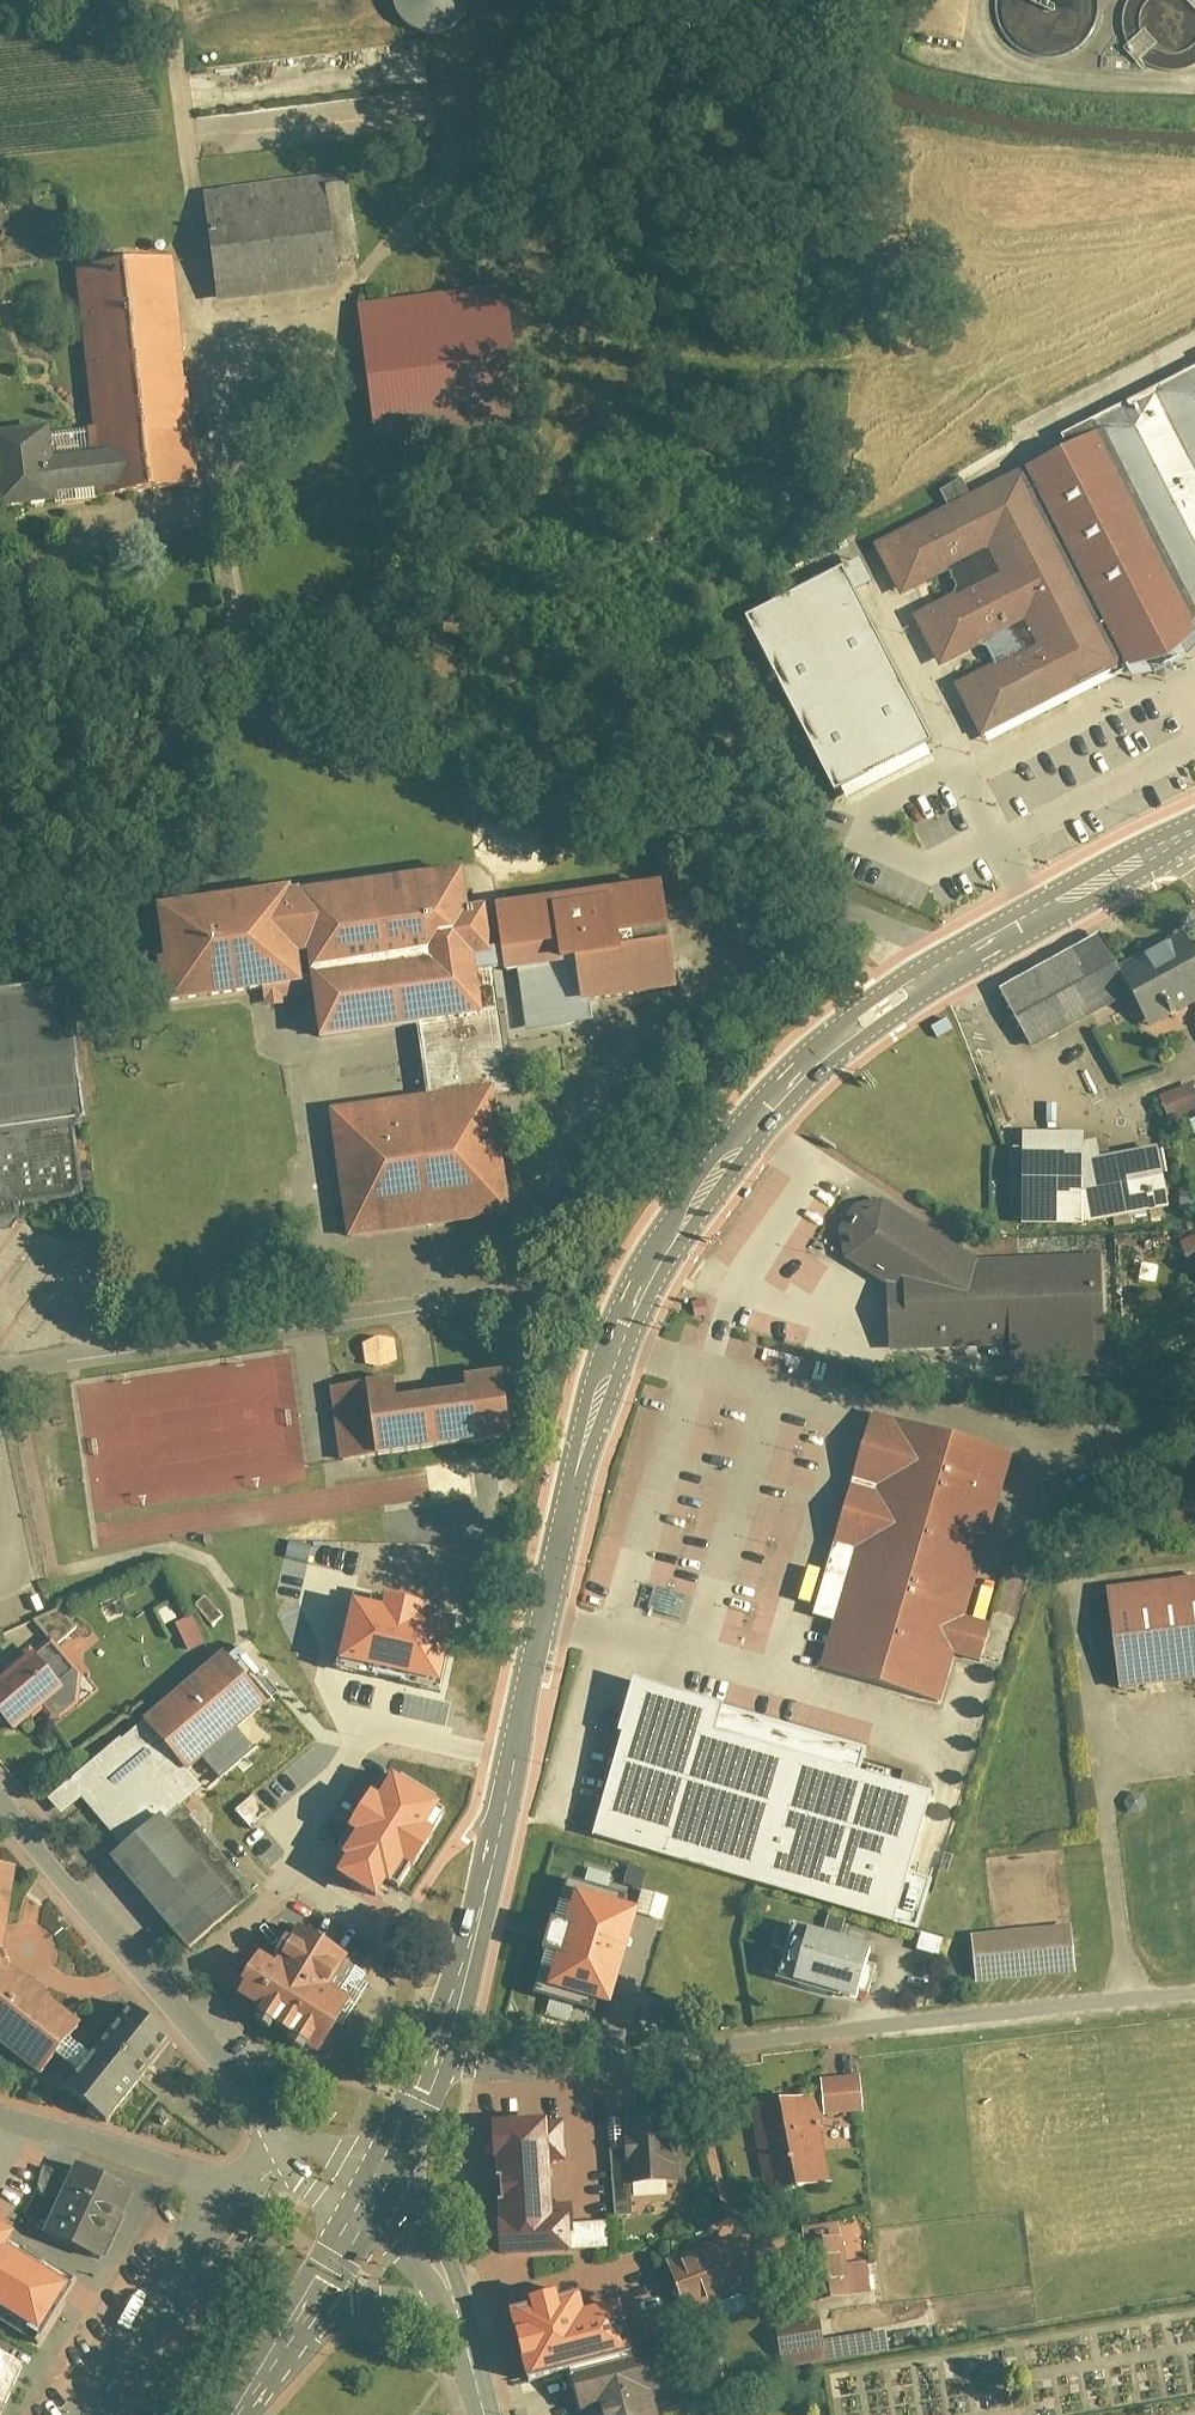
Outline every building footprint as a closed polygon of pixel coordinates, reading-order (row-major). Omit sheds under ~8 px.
[(408,37),(418,35),(430,28),(439,17),(445,4),(445,0),(365,0),(365,6),(371,19),(381,29),(394,35),(408,37)] [(1037,66),(1054,66),(1073,61),(1094,44),(1102,26),(1104,11),(1102,0),(995,0),(992,14),(997,33),(1005,46),(1019,59),(1037,66)] [(1161,77),(1179,78),(1194,73),(1194,0),(1129,0),(1123,13),(1122,37),(1127,52),(1132,60),(1142,69),(1161,77)] [(176,193),(192,305),(314,287),(311,263),(333,260),(320,172),(176,193)] [(0,433),(0,516),(30,513),(29,499),(157,489),(140,264),(55,271),(69,456),(34,458),(31,431),(0,433)] [(488,283),(337,304),(355,437),(489,419),(482,365),(499,363),(488,283)] [(1093,420),(1100,433),(1003,482),(1104,677),(1194,630),(1194,367),(1093,420)] [(1016,630),(1029,656),(958,693),(981,737),(1104,677),(1003,482),(879,549),(904,595),(977,557),(989,579),(914,618),(941,669),(1016,630)] [(924,742),(835,569),(743,617),(832,790),(924,742)] [(397,1026),(406,1092),(308,1105),(318,1179),(326,1240),(493,1218),(477,1099),(491,1097),(475,977),(497,974),(505,1039),(518,1037),(565,1031),(562,1006),(684,991),(670,878),(440,908),(434,869),(149,908),(156,965),(160,1005),(272,989),(274,1002),(316,996),(323,1037),(397,1026)] [(1112,973),(1144,1035),(1194,1009),(1194,975),(1177,939),(1112,973)] [(1093,941),(993,993),(1025,1054),(1125,1002),(1112,973),(1093,941)] [(88,990),(0,1003),(0,1216),(92,1201),(82,1134),(109,1130),(93,1025),(88,990)] [(1159,1102),(1167,1123),(1194,1112),(1194,1105),(1189,1090),(1159,1102)] [(1080,1141),(1019,1141),(1020,1230),(1080,1229),(1080,1169),(1080,1141)] [(1155,1156),(1080,1169),(1080,1229),(1166,1214),(1155,1156)] [(877,1205),(849,1210),(834,1239),(837,1263),(881,1289),(874,1324),(877,1365),(998,1357),(1000,1391),(1095,1385),(1093,1352),(1107,1351),(1101,1256),(973,1265),(877,1205)] [(1178,1250),(1187,1273),(1194,1270),(1194,1243),(1178,1250)] [(477,1366),(430,1373),(432,1391),(423,1392),(365,1400),(362,1376),(326,1381),(337,1458),(487,1439),(477,1366)] [(818,1674),(944,1709),(951,1661),(976,1669),(986,1635),(958,1627),(1007,1458),(866,1417),(807,1626),(830,1633),(818,1674)] [(1109,1595),(1120,1692),(1194,1683),(1194,1585),(1109,1595)] [(344,1670),(442,1691),(457,1622),(358,1601),(344,1670)] [(192,1618),(175,1626),(188,1655),(205,1647),(192,1618)] [(21,1741),(78,1692),(41,1649),(0,1685),(0,1717),(21,1741)] [(82,1856),(161,1949),(220,1898),(150,1817),(180,1791),(163,1772),(238,1708),(193,1656),(35,1791),(52,1811),(67,1798),(102,1839),(82,1856)] [(853,1755),(639,1695),(598,1844),(917,1933),(932,1880),(911,1874),(932,1802),(918,1799),(846,1779),(853,1755)] [(436,1813),(439,1808),(394,1780),(391,1785),(382,1779),(335,1853),(347,1861),(337,1875),(374,1899),(386,1880),(400,1889),(445,1818),(436,1813)] [(249,1831),(266,1817),(253,1800),(235,1813),(249,1831)] [(635,1917),(663,1922),(668,1900),(640,1894),(635,1917)] [(607,2009),(633,1916),(569,1898),(543,1990),(607,2009)] [(248,2015),(315,2053),(354,1985),(336,1975),(345,1960),(293,1929),(271,1966),(257,1957),(238,1988),(245,1992),(239,2002),(251,2009),(248,2015)] [(775,1985),(786,1986),(796,1931),(786,1929),(775,1985)] [(1070,1930),(974,1941),(979,1987),(1075,1977),(1070,1930)] [(872,1956),(807,1937),(793,1988),(858,2006),(862,1993),(870,1996),(878,1968),(869,1966),(872,1956)] [(921,1937),(917,1952),(941,1958),(944,1942),(921,1937)] [(26,2072),(68,2019),(0,1965),(0,2052),(26,2072)] [(103,2124),(170,2044),(130,2011),(63,2091),(103,2124)] [(830,2079),(834,2112),(866,2107),(862,2075),(830,2079)] [(752,2103),(772,2198),(832,2185),(812,2091),(752,2103)] [(548,2123),(490,2127),(498,2236),(555,2231),(548,2123)] [(628,2194),(671,2190),(666,2123),(622,2127),(628,2194)] [(87,2265),(119,2194),(55,2165),(0,2141),(0,2186),(36,2202),(20,2236),(87,2265)] [(686,2312),(753,2291),(738,2244),(671,2266),(686,2312)] [(32,2345),(57,2295),(65,2280),(15,2254),(9,2266),(0,2261),(0,2328),(32,2345)] [(839,2300),(879,2292),(872,2255),(832,2262),(839,2300)] [(531,2380),(581,2367),(563,2297),(513,2310),(531,2380)] [(776,2340),(779,2368),(856,2359),(853,2339),(821,2343),(820,2334),(776,2340)] [(586,2374),(594,2405),(654,2390),(685,2382),(677,2351),(586,2374)] [(654,2390),(594,2405),(597,2414),(661,2414),(654,2390)]
